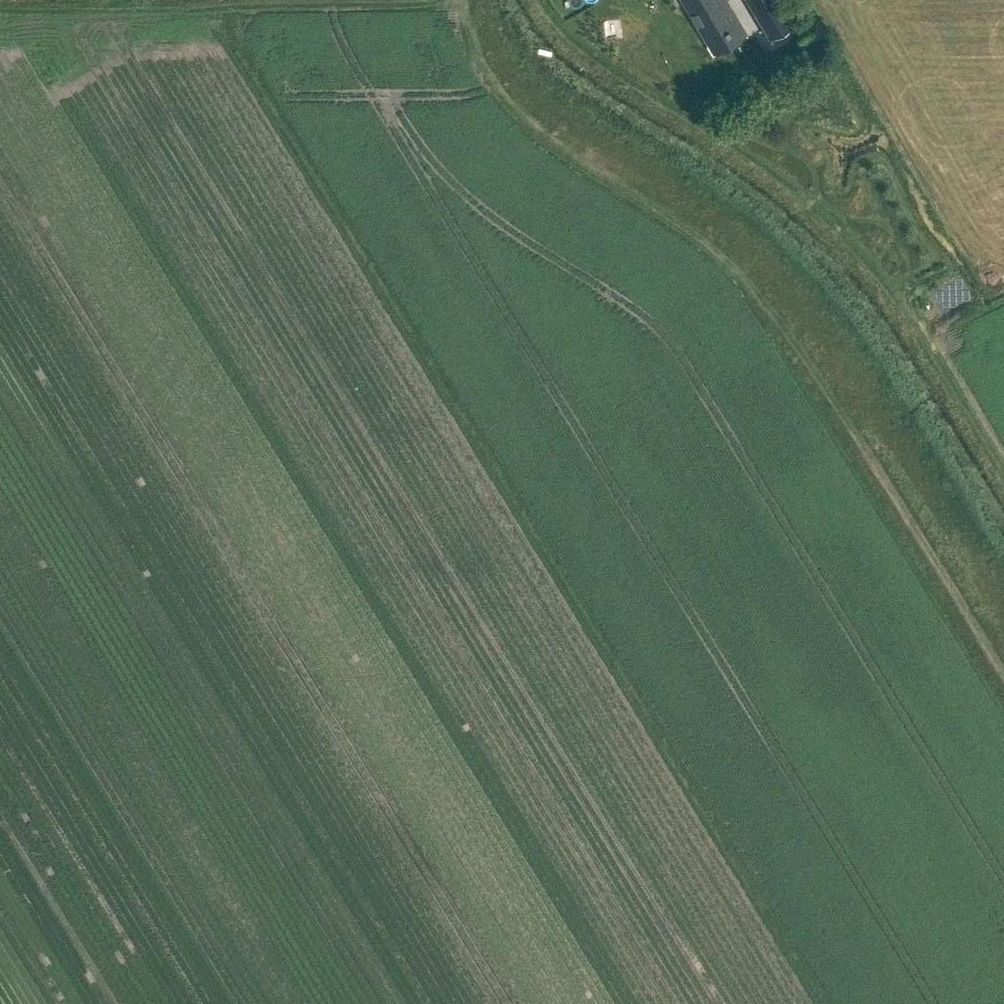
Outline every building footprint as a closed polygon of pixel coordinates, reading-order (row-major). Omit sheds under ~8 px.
[(699,26),(708,22),(718,39),(740,26),(726,0),(685,0),(699,26)] [(770,38),(796,22),(783,0),(762,0),(751,6),(770,38)]
